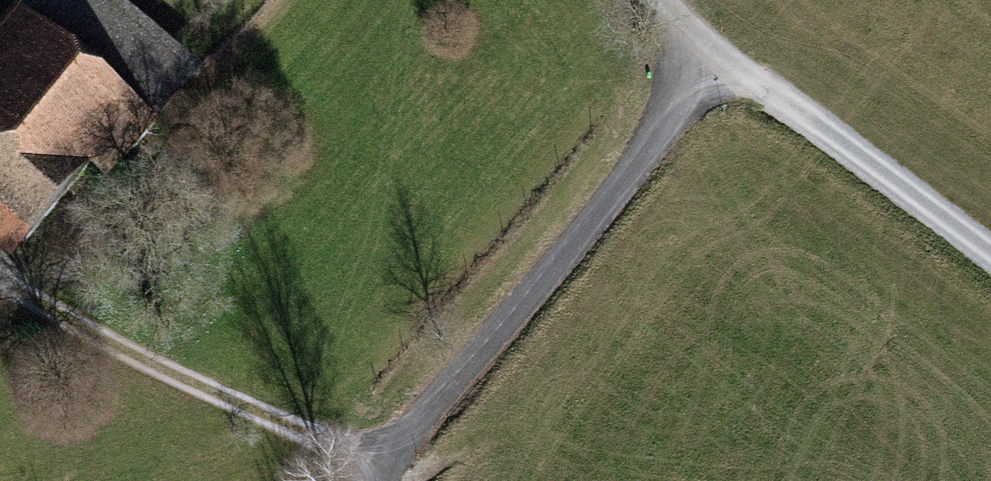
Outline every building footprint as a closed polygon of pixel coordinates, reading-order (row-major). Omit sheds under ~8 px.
[(91,0),(50,0),(0,61),(0,235),(23,253),(174,67),(91,0)]
